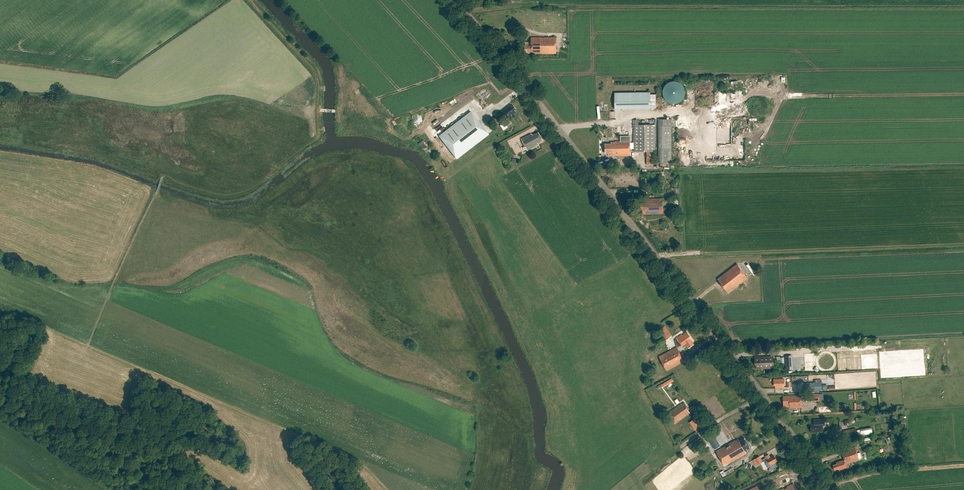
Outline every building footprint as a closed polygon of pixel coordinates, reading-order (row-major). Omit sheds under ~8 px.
[(531,38),(531,45),(524,45),(524,53),(530,53),(530,54),(555,54),(555,38),(531,38)] [(663,91),(663,93),(663,94),(663,96),(664,97),(665,99),(666,100),(667,101),(668,102),(670,103),(671,104),(673,104),(675,104),(676,104),(678,104),(680,103),(681,102),(682,101),(683,100),(684,99),(685,97),(686,96),(686,94),(686,92),(686,91),(685,89),(685,87),(684,86),(683,85),(681,84),(680,83),(678,82),(677,82),(675,81),(673,81),(672,82),(670,82),(669,83),(667,84),(666,85),(665,86),(664,88),(664,89),(663,91)] [(650,93),(615,93),(615,109),(651,109),(650,94),(650,93)] [(454,112),(463,111),(463,103),(454,104),(454,112)] [(515,111),(516,110),(514,106),(512,107),(511,105),(498,115),(501,118),(503,116),(506,121),(517,113),(515,111)] [(471,112),(439,136),(457,159),(488,135),(471,112)] [(653,118),(639,118),(639,120),(633,120),(634,152),(646,151),(646,165),(653,165),(652,151),(655,151),(655,119),(653,119),(653,118)] [(672,120),(658,120),(659,159),(660,159),(660,164),(672,164),(672,120)] [(537,143),(542,140),(538,132),(533,135),(531,134),(521,139),(527,150),(536,146),(536,144),(538,143),(537,143)] [(630,156),(630,141),(630,137),(621,137),(621,141),(616,142),(616,143),(611,143),(611,145),(605,145),(605,154),(609,154),(609,156),(630,156)] [(744,152),(750,153),(753,144),(745,141),(744,145),(746,145),(744,152)] [(644,202),(638,202),(638,212),(642,212),(643,215),(663,214),(663,199),(647,199),(647,200),(644,200),(644,202)] [(736,264),(716,279),(727,294),(747,278),(736,264)] [(665,327),(658,332),(665,341),(672,336),(665,327)] [(692,341),(693,340),(687,332),(683,335),(683,334),(676,338),(683,348),(687,345),(689,348),(694,345),(692,341)] [(677,347),(659,356),(667,371),(684,362),(677,347)] [(772,357),(754,358),(755,365),(756,365),(756,368),(761,368),(761,369),(770,368),(770,366),(772,366),(772,357)] [(799,365),(799,357),(787,357),(787,366),(799,365)] [(663,387),(674,381),(672,378),(661,384),(663,387)] [(784,379),(773,380),(773,386),(775,386),(775,388),(784,388),(784,379)] [(801,396),(783,397),(783,408),(789,407),(789,409),(802,408),(801,396)] [(688,410),(689,408),(685,402),(682,404),(668,413),(676,423),(690,413),(688,410)] [(699,425),(695,419),(690,422),(694,428),(699,425)] [(814,424),(810,425),(811,433),(823,432),(823,426),(825,426),(824,420),(814,420),(814,424)] [(855,428),(843,431),(845,439),(857,436),(855,428)] [(860,430),(861,436),(873,434),(871,428),(860,430)] [(745,451),(751,448),(745,438),(740,441),(739,439),(735,441),(735,440),(716,451),(725,466),(747,453),(745,451)] [(855,447),(841,452),(844,461),(837,463),(838,464),(833,466),(834,470),(838,469),(838,471),(847,468),(845,464),(859,460),(859,459),(862,458),(860,453),(857,453),(855,447)] [(765,457),(766,458),(762,460),(760,457),(754,460),(757,465),(764,462),(767,468),(771,466),(772,469),(774,470),(775,468),(775,469),(777,467),(774,463),(777,461),(774,456),(770,458),(769,455),(765,457)]
